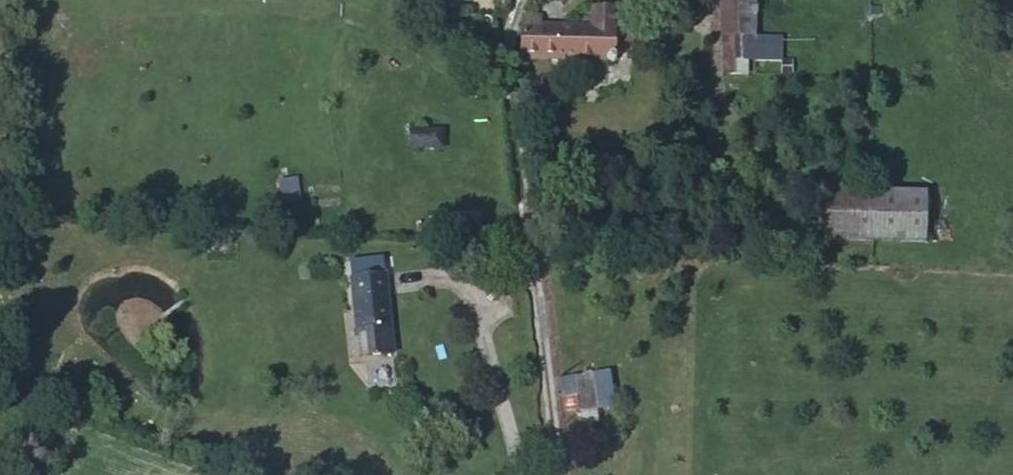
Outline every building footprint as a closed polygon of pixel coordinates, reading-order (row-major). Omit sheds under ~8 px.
[(732,25),(764,27),(764,0),(731,0),(731,25),(732,25)] [(617,55),(617,37),(618,23),(589,22),(589,39),(527,36),(526,65),(617,68),(617,55)] [(764,27),(732,25),(732,42),(764,43),(764,27)] [(617,37),(617,55),(638,55),(638,38),(617,37)] [(764,43),(732,42),(730,81),(752,81),(752,70),(790,71),(789,49),(764,48),(764,43)] [(413,130),(411,148),(443,151),(444,133),(413,130)] [(932,199),(832,196),(831,245),(932,250),(932,199)] [(367,291),(373,330),(385,328),(388,349),(411,345),(402,287),(367,291)] [(385,328),(373,330),(375,350),(388,349),(385,328)] [(560,377),(564,415),(616,409),(612,372),(560,377)]
